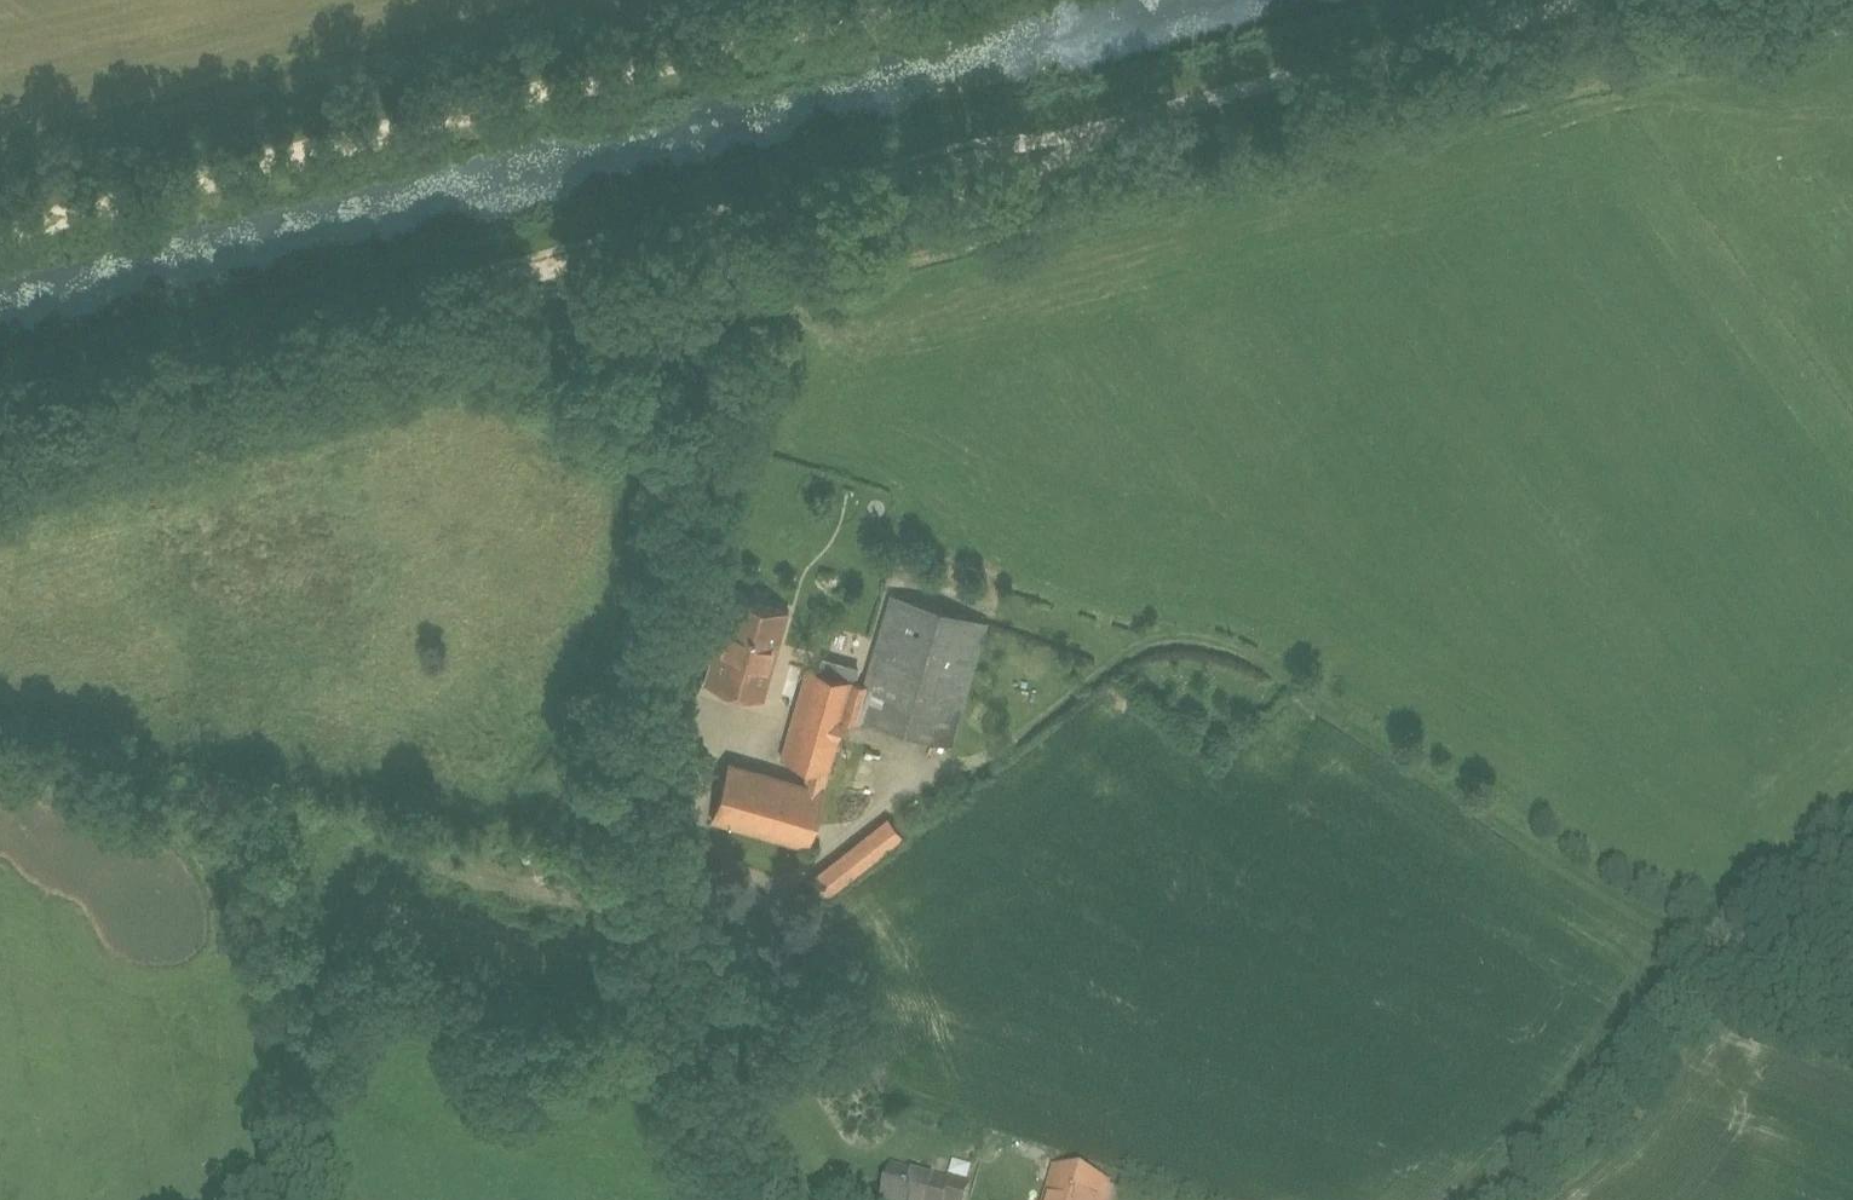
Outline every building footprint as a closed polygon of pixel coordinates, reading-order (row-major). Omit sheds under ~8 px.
[(763,699),(789,611),(729,594),(704,682),(763,699)] [(950,747),(986,622),(893,594),(866,686),(807,669),(781,758),(809,766),(804,783),(730,761),(712,821),(806,848),(844,717),(860,722),(860,721),(950,747)] [(903,837),(887,816),(808,879),(824,899),(903,837)] [(968,1186),(949,1181),(948,1184),(892,1168),(883,1199),(964,1199),(968,1186)] [(1115,1188),(1108,1186),(1109,1184),(1055,1169),(1046,1199),(1112,1199),(1115,1188)]
